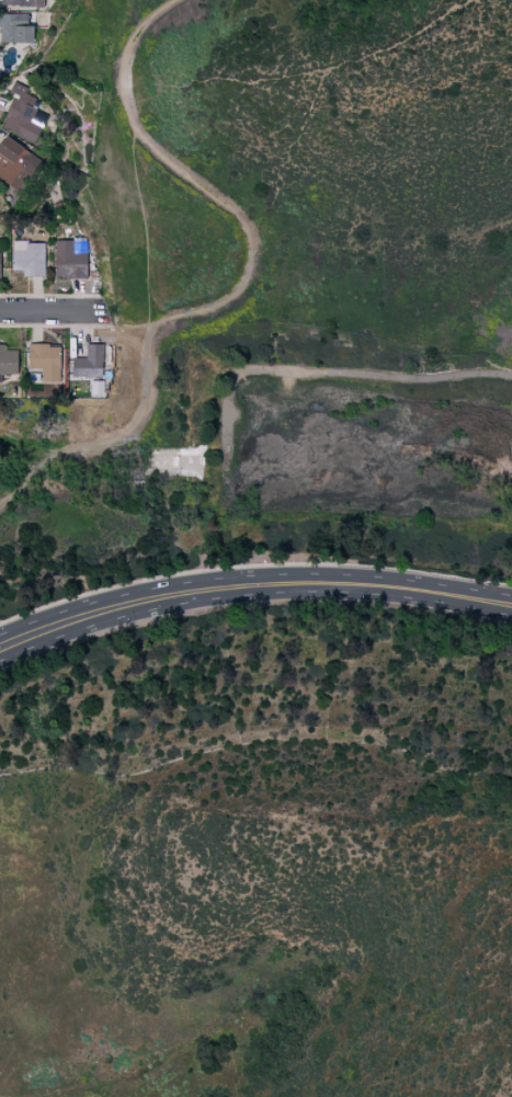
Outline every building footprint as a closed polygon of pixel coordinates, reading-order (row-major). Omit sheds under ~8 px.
[(0,14),(0,29),(1,29),(1,42),(34,43),(34,25),(28,25),(29,14),(0,14)] [(1,126),(35,142),(48,115),(36,110),(41,101),(26,94),(29,88),(15,81),(9,94),(15,97),(1,126)] [(21,193),(43,160),(6,136),(0,146),(0,153),(2,155),(0,158),(0,179),(21,193)] [(87,278),(88,252),(74,252),(74,240),(56,240),(56,278),(87,278)] [(45,277),(46,243),(26,243),(26,251),(12,251),(12,270),(24,270),(24,277),(45,277)] [(0,344),(0,382),(2,382),(2,374),(19,374),(19,350),(6,350),(6,344),(0,344)] [(42,383),(60,383),(61,345),(30,344),(29,369),(42,369),(42,383)] [(73,376),(104,377),(104,345),(87,344),(87,358),(74,358),(73,376)]
